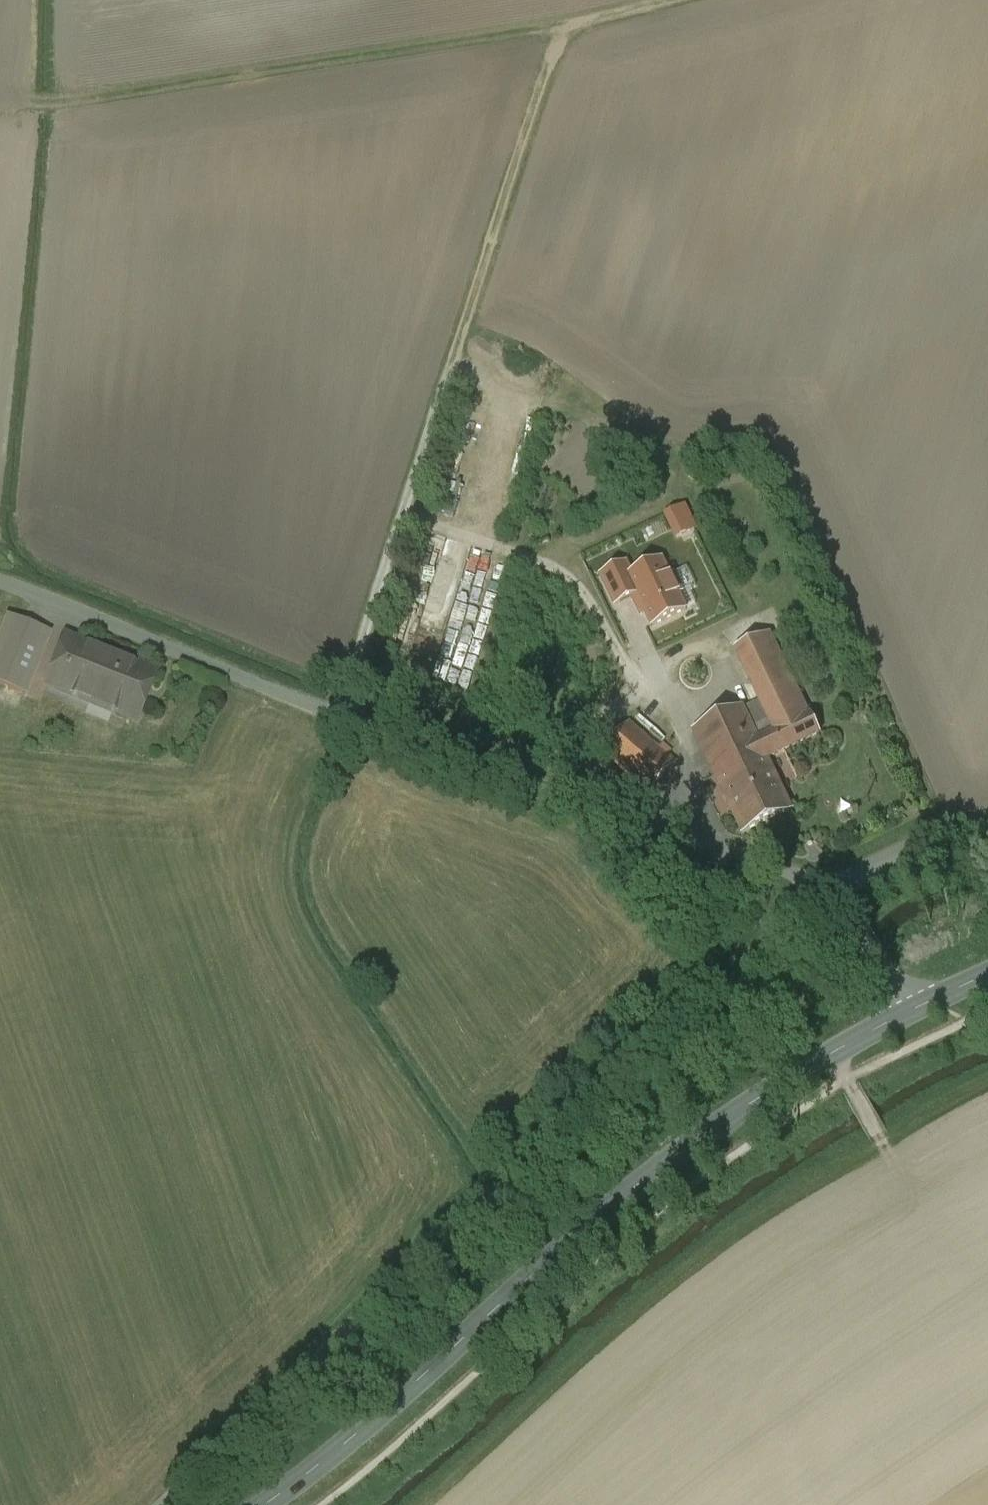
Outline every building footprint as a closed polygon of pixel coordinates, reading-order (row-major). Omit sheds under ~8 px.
[(667,526),(590,563),(623,633),(642,625),(657,657),(717,629),(667,526)] [(0,634),(0,686),(27,696),(52,634),(7,616),(0,634)] [(153,674),(64,639),(45,687),(134,722),(153,674)] [(809,723),(769,643),(741,655),(779,737),(780,737),(809,723)] [(759,744),(742,709),(696,732),(743,834),(791,810),(769,763),(760,745),(759,744)] [(779,737),(760,745),(769,763),(823,739),(813,721),(809,723),(780,737),(779,737)] [(630,724),(604,754),(651,794),(676,764),(630,724)]
